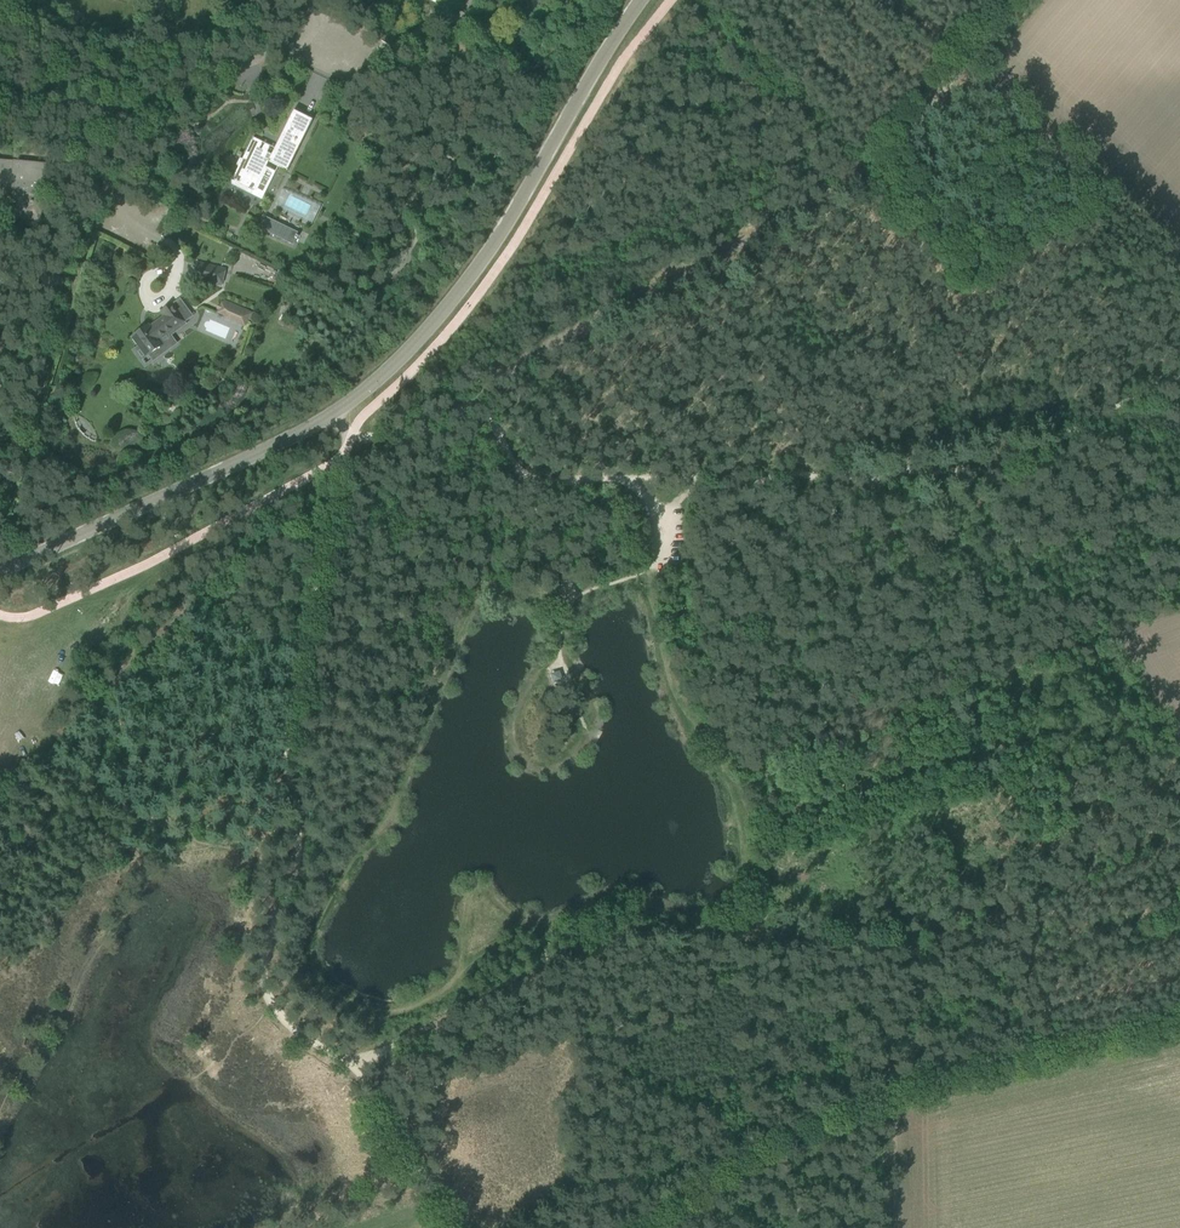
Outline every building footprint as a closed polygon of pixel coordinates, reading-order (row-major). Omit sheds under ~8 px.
[(306,133),(312,120),(294,111),(272,155),(259,149),(263,142),(253,138),(242,159),(240,158),(236,166),(238,168),(232,181),(234,182),(233,184),(240,187),(241,185),(248,189),(248,190),(251,191),(251,190),(255,192),(270,162),(283,169),(302,131),(306,133)] [(10,185),(16,194),(15,213),(14,219),(40,221),(40,215),(43,185),(41,185),(42,170),(19,168),(20,163),(0,161),(0,184),(10,185)] [(297,236),(299,234),(289,229),(288,232),(263,220),(259,228),(293,245),(296,239),(297,239),(298,237),(297,236)] [(191,279),(221,287),(226,268),(196,261),(191,279)] [(47,273),(41,287),(46,289),(57,294),(61,283),(63,279),(47,273)] [(164,316),(150,327),(148,325),(132,337),(139,346),(138,347),(139,349),(136,352),(135,354),(139,359),(142,359),(145,357),(146,357),(149,355),(152,359),(155,359),(162,354),(163,351),(159,347),(163,344),(160,340),(174,330),(176,333),(187,325),(185,321),(193,315),(180,298),(161,312),(164,316)] [(224,317),(244,326),(250,312),(223,301),(218,312),(225,315),(224,317)]
